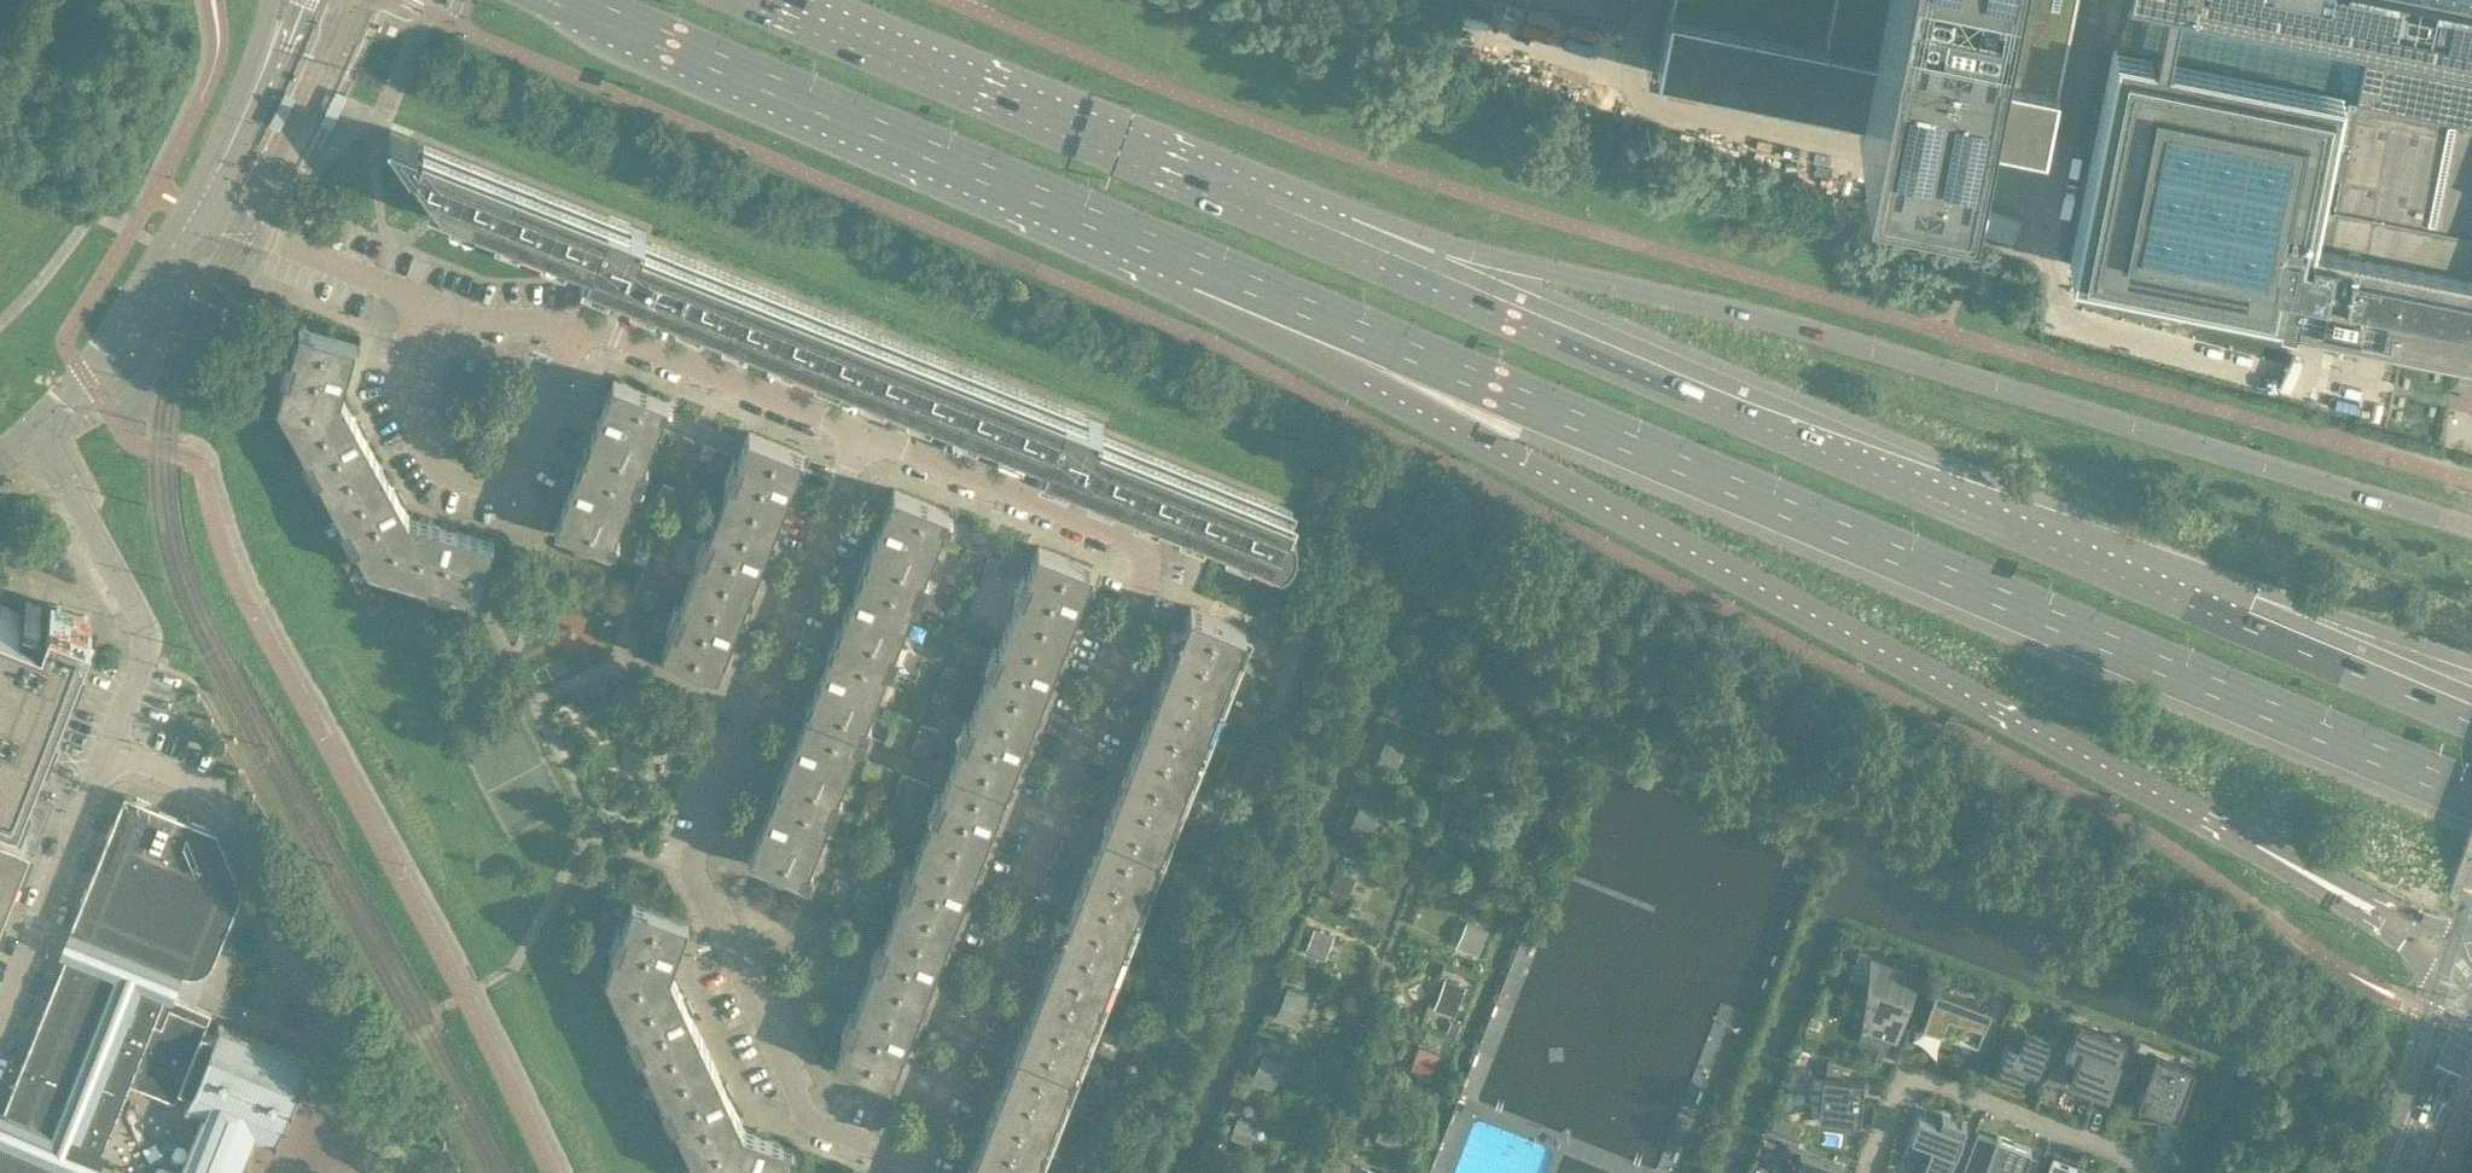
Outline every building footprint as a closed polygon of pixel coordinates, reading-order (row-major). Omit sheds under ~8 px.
[(1631,0),(1520,0),(1627,21),(1631,0)] [(1655,63),(1871,107),(1871,108),(1871,109),(1872,111),(1872,112),(1873,113),(1874,114),(1875,115),(1876,115),(1878,116),(1880,116),(1882,116),(1883,115),(1884,114),(1885,113),(1886,112),(1886,111),(1887,110),(1940,120),(1939,122),(1940,123),(1940,124),(1940,125),(1941,127),(1943,128),(1944,129),(1946,129),(1947,129),(1948,129),(1950,129),(1951,129),(1952,128),(1953,127),(1954,126),(1955,125),(1955,123),(2043,141),(2071,0),(1668,0),(1655,63)] [(2437,0),(2423,0),(2415,38),(2220,0),(2139,0),(2131,40),(2111,36),(2111,37),(2115,38),(2069,263),(2276,304),(2275,307),(2275,309),(2276,309),(2276,308),(2283,269),(2298,272),(2290,312),(2291,312),(2291,311),(2292,308),(2292,306),(2293,306),(2471,343),(2471,7),(2437,0)] [(2415,38),(2423,0),(2220,0),(2415,38)] [(1102,420),(642,238),(646,229),(390,127),(388,129),(410,160),(415,162),(443,200),(591,259),(587,269),(1047,451),(1043,461),(1278,554),(1279,554),(1285,550),(1289,546),(1292,541),(1294,536),(1295,530),(1295,525),(1293,518),(1288,516),(1292,507),(1098,430),(1102,420)] [(1902,174),(1894,198),(2014,239),(2022,215),(1902,174)] [(337,224),(341,213),(335,210),(330,222),(337,224)] [(356,342),(299,326),(291,354),(295,355),(292,366),(288,365),(277,401),(294,431),(346,402),(341,394),(345,382),(348,383),(352,369),(349,368),(356,342)] [(598,416),(589,438),(586,437),(583,447),(585,448),(584,452),(639,474),(664,411),(668,412),(672,404),(667,402),(668,399),(613,378),(603,402),(600,401),(595,415),(598,416)] [(346,402),(294,431),(307,454),(311,452),(317,462),(313,464),(332,499),(384,471),(365,436),(368,434),(361,421),(358,423),(346,402)] [(748,431),(738,457),(738,458),(742,460),(738,471),(733,469),(719,505),(774,527),(776,523),(778,524),(782,515),(779,514),(788,491),(792,492),(797,479),(794,478),(803,453),(748,431)] [(693,439),(682,434),(677,446),(689,451),(693,439)] [(703,443),(699,455),(710,459),(715,448),(703,443)] [(639,474),(584,452),(582,456),(580,455),(576,464),(579,465),(575,475),(571,474),(566,487),(569,489),(554,526),(575,534),(574,537),(588,542),(589,540),(610,548),(611,545),(615,546),(619,538),(614,536),(639,474)] [(384,471),(332,499),(345,523),(349,520),(355,530),(351,533),(369,566),(401,575),(418,518),(409,515),(403,505),(406,503),(399,490),(396,492),(384,471)] [(662,483),(658,495),(669,499),(674,488),(662,483)] [(878,527),(869,549),(867,548),(863,558),(866,559),(864,563),(919,585),(949,510),(894,488),(884,513),(880,512),(875,525),(878,527)] [(774,527),(719,505),(709,531),(713,533),(709,544),(704,542),(690,579),(745,601),(747,596),(750,597),(754,587),(751,586),(760,564),(763,565),(768,552),(765,550),(769,540),(772,541),(775,532),(773,531),(774,527)] [(441,524),(418,518),(401,575),(428,582),(429,578),(440,581),(439,585),(478,596),(494,539),(456,528),(456,525),(442,521),(441,524)] [(638,545),(633,557),(645,561),(650,550),(638,545)] [(1038,545),(1027,571),(1027,572),(1031,574),(1027,585),(1022,583),(1008,620),(1063,641),(1065,637),(1068,638),(1071,629),(1069,628),(1078,605),(1081,607),(1086,593),(1083,592),(1093,567),(1038,545)] [(978,552),(966,547),(961,559),(973,563),(978,552)] [(671,558),(660,554),(655,565),(667,570),(671,558)] [(988,556),(983,567),(995,572),(1000,560),(988,556)] [(856,575),(859,576),(855,586),(852,584),(846,598),(850,600),(841,622),(838,621),(834,630),(837,631),(835,636),(890,657),(919,585),(864,563),(863,566),(860,565),(856,575)] [(745,601),(690,579),(680,604),(684,605),(680,616),(676,615),(661,652),(716,674),(731,637),(734,638),(739,624),(736,623),(740,613),(743,614),(747,605),(744,604),(745,601)] [(657,593),(646,589),(641,600),(653,605),(657,593)] [(9,898),(5,896),(21,858),(24,859),(35,831),(32,829),(27,827),(35,807),(20,801),(47,734),(58,706),(93,618),(52,601),(48,609),(39,606),(26,600),(21,612),(0,604),(0,605),(0,920),(9,898)] [(1174,644),(1160,680),(1215,702),(1230,663),(1226,662),(1230,652),(1234,654),(1245,627),(1189,605),(1179,631),(1171,627),(1165,640),(1174,644)] [(1063,641),(1008,620),(998,645),(1003,647),(998,658),(994,656),(979,692),(1035,714),(1036,710),(1039,711),(1043,702),(1040,701),(1049,678),(1052,680),(1057,666),(1054,665),(1058,654),(1061,655),(1065,646),(1062,645),(1063,641)] [(890,657),(835,636),(834,639),(831,638),(827,647),(830,649),(826,659),(823,657),(817,671),(821,672),(806,710),(861,732),(890,657)] [(1493,665),(1498,653),(1479,643),(1473,655),(1493,665)] [(920,669),(930,672),(935,661),(923,656),(918,668),(920,669)] [(956,669),(945,665),(940,676),(952,681),(956,669)] [(920,669),(915,681),(925,685),(930,672),(920,669)] [(1145,716),(1131,754),(1186,776),(1202,736),(1197,735),(1198,732),(1201,725),(1205,727),(1215,702),(1160,680),(1151,703),(1148,702),(1142,715),(1145,716)] [(1035,714),(979,692),(969,718),(974,720),(969,731),(965,729),(950,767),(1005,789),(1007,783),(1010,784),(1014,774),(1011,773),(1020,751),(1023,752),(1029,739),(1025,737),(1029,727),(1032,728),(1036,719),(1033,718),(1035,714)] [(861,732),(806,710),(797,732),(794,731),(788,744),(792,746),(783,768),(780,767),(776,777),(779,778),(777,782),(833,804),(861,732)] [(895,713),(884,741),(901,748),(912,719),(895,713)] [(938,730),(921,723),(910,751),(927,758),(938,730)] [(1394,770),(1406,741),(1388,733),(1376,763),(1394,770)] [(1112,802),(1102,827),(1157,849),(1168,821),(1164,820),(1167,810),(1172,812),(1186,776),(1131,754),(1117,788),(1114,787),(1109,800),(1112,802)] [(892,769),(865,758),(859,775),(886,785),(892,769)] [(1005,789),(950,767),(936,803),(940,805),(936,814),(932,813),(922,839),(977,861),(978,856),(981,857),(985,848),(982,847),(991,824),(994,826),(1000,812),(996,811),(1005,789)] [(923,800),(929,784),(902,773),(895,789),(908,794),(923,800)] [(833,804),(777,782),(776,785),(773,784),(770,794),(772,795),(768,805),(765,804),(760,817),(763,819),(748,856),(803,878),(833,804)] [(899,816),(908,794),(895,789),(887,811),(899,816)] [(123,1098),(129,1083),(175,1102),(180,1089),(190,1093),(213,1036),(203,1032),(211,1011),(165,992),(174,970),(182,973),(188,975),(195,975),(201,973),(207,970),(211,965),(214,959),(242,890),(217,830),(125,793),(70,928),(81,932),(77,943),(72,954),(67,952),(2,1112),(8,1114),(0,1133),(0,1172),(74,1172),(76,1167),(71,1165),(77,1151),(80,1143),(101,1152),(123,1098)] [(861,814),(872,819),(877,807),(865,802),(861,814)] [(1369,833),(1378,811),(1359,803),(1350,826),(1369,833)] [(894,827),(899,816),(887,811),(882,823),(894,827)] [(1131,914),(1147,873),(1157,849),(1102,827),(1093,849),(1090,848),(1084,861),(1088,863),(1076,892),(1131,914)] [(977,861),(922,839),(912,864),(916,866),(912,877),(907,875),(892,913),(947,935),(950,929),(952,930),(956,921),(953,920),(962,897),(966,899),(971,885),(968,884),(972,873),(974,874),(978,865),(975,864),(977,861)] [(1347,894),(1354,875),(1335,867),(1327,886),(1347,894)] [(836,877),(831,888),(843,893),(848,881),(836,877)] [(869,890),(858,885),(853,897),(865,902),(869,890)] [(1059,935),(1047,965),(1102,987),(1115,955),(1111,954),(1113,947),(1114,944),(1119,946),(1131,914),(1076,892),(1064,923),(1055,919),(1050,932),(1059,935)] [(605,973),(620,1004),(674,979),(670,970),(674,958),(677,959),(682,946),(679,944),(688,919),(632,899),(622,926),(627,928),(623,939),(618,937),(605,973)] [(947,935),(892,913),(883,937),(887,939),(883,950),(879,948),(864,984),(919,1006),(921,1002),(924,1003),(927,994),(925,992),(934,970),(937,971),(942,958),(939,956),(943,946),(946,947),(949,938),(947,937),(947,935)] [(1478,952),(1487,930),(1466,922),(1458,944),(1478,952)] [(1324,958),(1333,933),(1313,925),(1303,950),(1324,958)] [(1858,949),(1848,976),(1866,982),(1864,998),(1861,1021),(1859,1037),(1884,1046),(1889,1034),(1895,1036),(1901,1022),(1902,1018),(1914,988),(1907,986),(1913,969),(1858,949)] [(841,961),(829,957),(825,968),(836,973),(841,961)] [(1030,1008),(1016,1045),(1071,1066),(1086,1028),(1082,1026),(1085,1019),(1085,1017),(1090,1019),(1102,987),(1047,965),(1035,995),(1032,993),(1027,1007),(1030,1008)] [(1455,1014),(1465,986),(1444,978),(1433,1007),(1455,1014)] [(674,979),(620,1004),(631,1028),(636,1026),(640,1036),(636,1038),(653,1074),(706,1048),(690,1014),(693,1012),(687,999),(684,1000),(674,979)] [(919,1006),(864,984),(854,1010),(859,1011),(854,1022),(850,1021),(835,1058),(890,1080),(905,1043),(908,1044),(913,1030),(910,1029),(914,1019),(917,1020),(921,1011),(918,1010),(919,1006)] [(1296,1024),(1308,994),(1287,985),(1275,1015),(1296,1024)] [(1977,1044),(1991,1006),(1935,985),(1923,1017),(1922,1022),(1940,1029),(1947,1012),(1964,1019),(1958,1037),(1977,1044)] [(822,1010),(810,1005),(806,1017),(817,1022),(822,1010)] [(256,1134),(273,1142),(276,1144),(278,1140),(277,1140),(308,1063),(309,1063),(310,1060),(307,1059),(221,1025),(222,1024),(219,1023),(213,1036),(190,1093),(185,1105),(204,1113),(180,1172),(244,1172),(241,1170),(256,1134)] [(2117,1065),(2125,1043),(2075,1024),(2064,1053),(2076,1057),(2068,1079),(2078,1083),(2101,1092),(2106,1094),(2117,1065)] [(2043,1055),(2049,1039),(2024,1030),(2018,1045),(2007,1041),(1995,1072),(2020,1082),(2026,1066),(2037,1070),(2043,1055)] [(2049,1039),(2043,1055),(2051,1058),(2060,1034),(2052,1032),(2049,1039)] [(996,1094),(987,1117),(1042,1139),(1052,1114),(1048,1112),(1052,1103),(1056,1104),(1071,1066),(1016,1045),(1002,1081),(998,1079),(993,1093),(996,1094)] [(1427,1079),(1437,1053),(1416,1045),(1407,1070),(1427,1079)] [(706,1048),(653,1074),(669,1109),(674,1107),(675,1110),(679,1118),(674,1120),(686,1144),(739,1119),(729,1097),(732,1095),(726,1082),(723,1083),(706,1048)] [(1272,1088),(1283,1061),(1262,1053),(1252,1081),(1272,1088)] [(2150,1065),(2142,1065),(2142,1087),(2136,1102),(2157,1110),(2157,1121),(2178,1121),(2196,1075),(2191,1073),(2193,1068),(2155,1053),(2150,1065)] [(1823,1075),(1818,1116),(1858,1120),(1863,1080),(1840,1077),(1841,1062),(1828,1057),(1825,1075),(1823,1075)] [(1775,1114),(1771,1125),(1796,1136),(1801,1125),(1775,1114)] [(1966,1123),(1941,1114),(1939,1121),(1918,1114),(1910,1134),(1932,1142),(1920,1172),(1947,1172),(1966,1123)] [(965,1172),(1025,1172),(1024,1172),(1028,1163),(1032,1165),(1042,1139),(987,1117),(978,1141),(975,1140),(969,1153),(972,1155),(965,1172)] [(1249,1143),(1256,1123),(1238,1117),(1231,1136),(1249,1143)] [(1408,1128),(1384,1117),(1375,1136),(1400,1147),(1408,1128)] [(739,1119),(686,1144),(699,1172),(784,1172),(794,1145),(769,1136),(770,1133),(756,1128),(755,1131),(743,1127),(739,1119)] [(1962,1171),(1966,1172),(2031,1172),(2034,1165),(2025,1162),(2030,1147),(1997,1135),(1995,1139),(1977,1132),(1962,1171)] [(1777,1171),(1781,1172),(1840,1172),(1841,1171),(1842,1165),(1787,1144),(1777,1171)] [(2066,1161),(2054,1156),(2052,1155),(2046,1172),(2099,1172),(2066,1161)] [(1353,1163),(1350,1172),(1379,1172),(1353,1163)]
